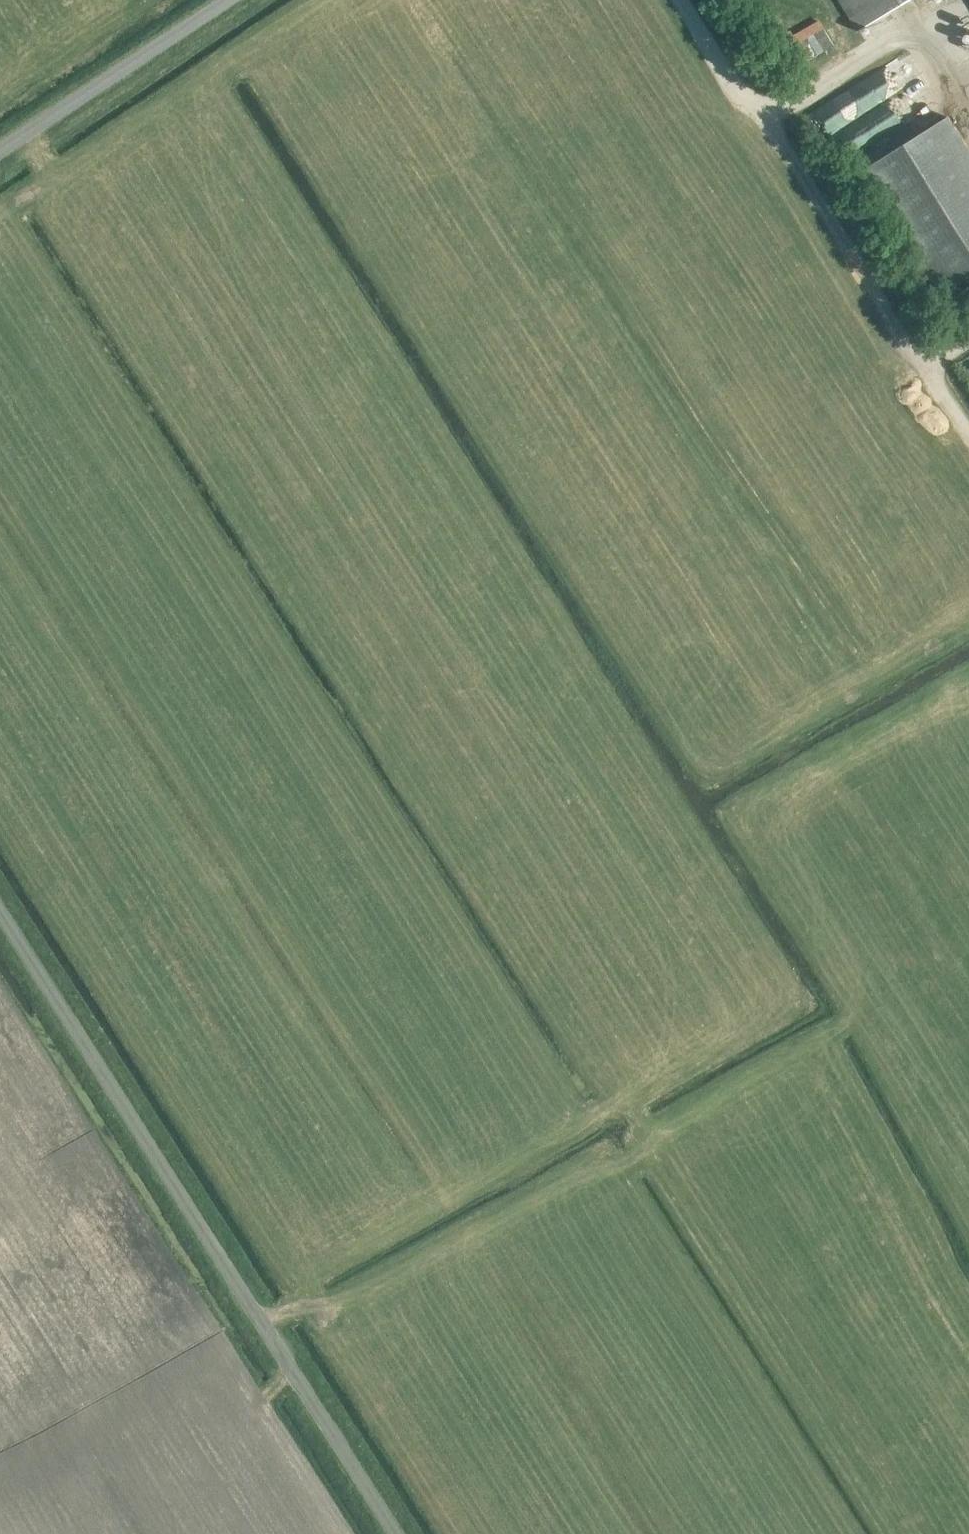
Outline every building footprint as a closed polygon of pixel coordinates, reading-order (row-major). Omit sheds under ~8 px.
[(863,31),(914,0),(843,0),(863,31)] [(874,101),(890,132),(950,99),(917,40),(887,57),(895,71),(880,79),(888,94),(874,101)] [(961,106),(956,113),(917,131),(905,146),(913,164),(917,167),(941,220),(953,229),(955,234),(968,245),(968,103),(961,106)]
